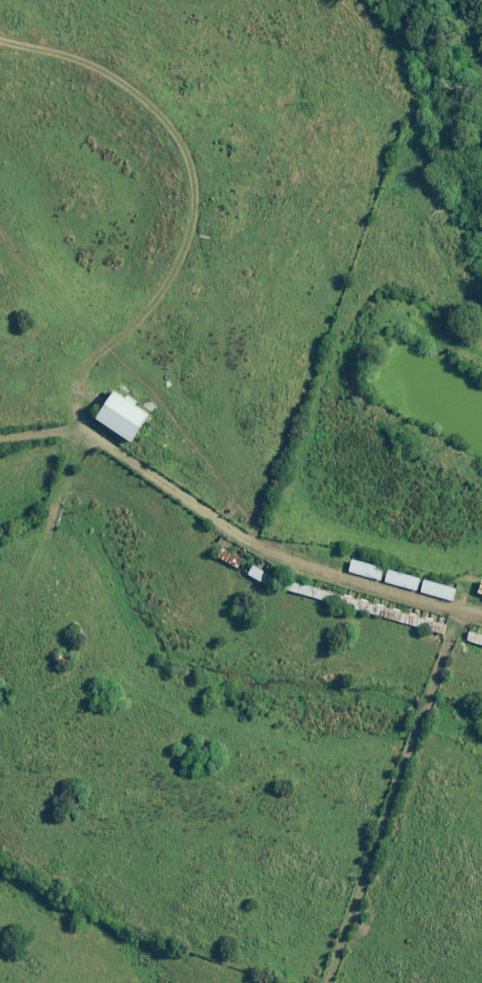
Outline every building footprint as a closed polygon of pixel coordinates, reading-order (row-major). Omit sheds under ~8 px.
[(149,399),(143,408),(137,404),(139,401),(128,394),(126,397),(117,391),(112,399),(106,395),(96,410),(102,414),(98,419),(133,442),(157,405),(149,399)] [(225,546),(218,557),(241,571),(248,560),(225,546)] [(383,582),(387,569),(355,560),(351,573),(383,582)] [(275,577),(255,566),(250,575),(270,586),(275,577)] [(390,569),(386,582),(419,592),(422,579),(390,569)] [(283,577),(280,588),(447,635),(450,624),(283,577)] [(458,589),(426,580),(423,592),(455,601),(458,589)] [(470,640),(481,644),(481,633),(472,630),(470,640)]
